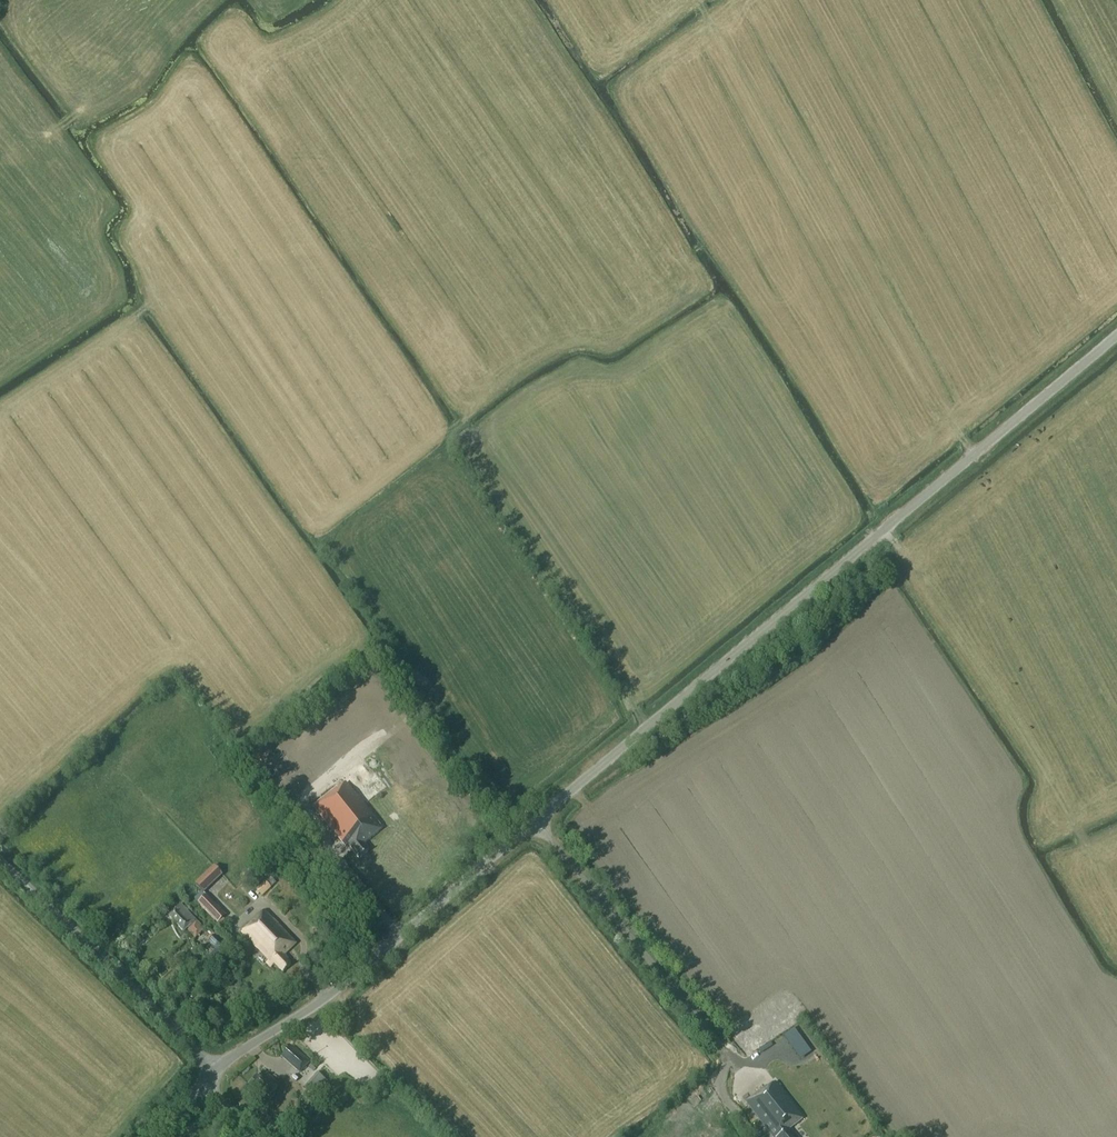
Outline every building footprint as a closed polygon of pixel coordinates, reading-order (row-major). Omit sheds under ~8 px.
[(350,735),(359,747),(373,736),(364,724),(350,735)] [(333,767),(338,762),(340,764),(344,759),(336,751),(327,761),(333,767)] [(315,820),(320,816),(344,847),(347,845),(358,859),(368,851),(363,845),(383,829),(358,798),(371,787),(357,770),(344,781),(345,782),(336,788),(335,787),(307,810),(315,820)] [(221,875),(213,867),(200,879),(209,888),(222,875),(221,875)] [(255,890),(260,895),(269,887),(264,882),(255,890)] [(207,914),(214,907),(208,902),(202,908),(207,914)] [(195,920),(180,904),(167,916),(183,932),(187,928),(189,930),(188,931),(195,938),(202,931),(195,924),(194,925),(191,923),(195,920)] [(216,923),(223,917),(217,911),(211,918),(216,923)] [(295,944),(264,911),(242,932),(269,960),(267,962),(271,967),(275,964),(284,973),(291,965),(287,961),(289,960),(284,955),(295,944)] [(211,955),(218,962),(230,950),(215,935),(208,943),(215,950),(211,955)] [(281,1056),(300,1073),(310,1062),(291,1045),(281,1056)] [(304,1087),(314,1096),(327,1081),(317,1072),(304,1087)] [(242,1092),(251,1101),(259,1092),(267,1099),(279,1087),(264,1073),(257,1080),(255,1077),(246,1087),(246,1088),(242,1092)] [(803,1119),(775,1082),(767,1088),(765,1087),(745,1102),(772,1136),(793,1136),(788,1131),(803,1119)]
